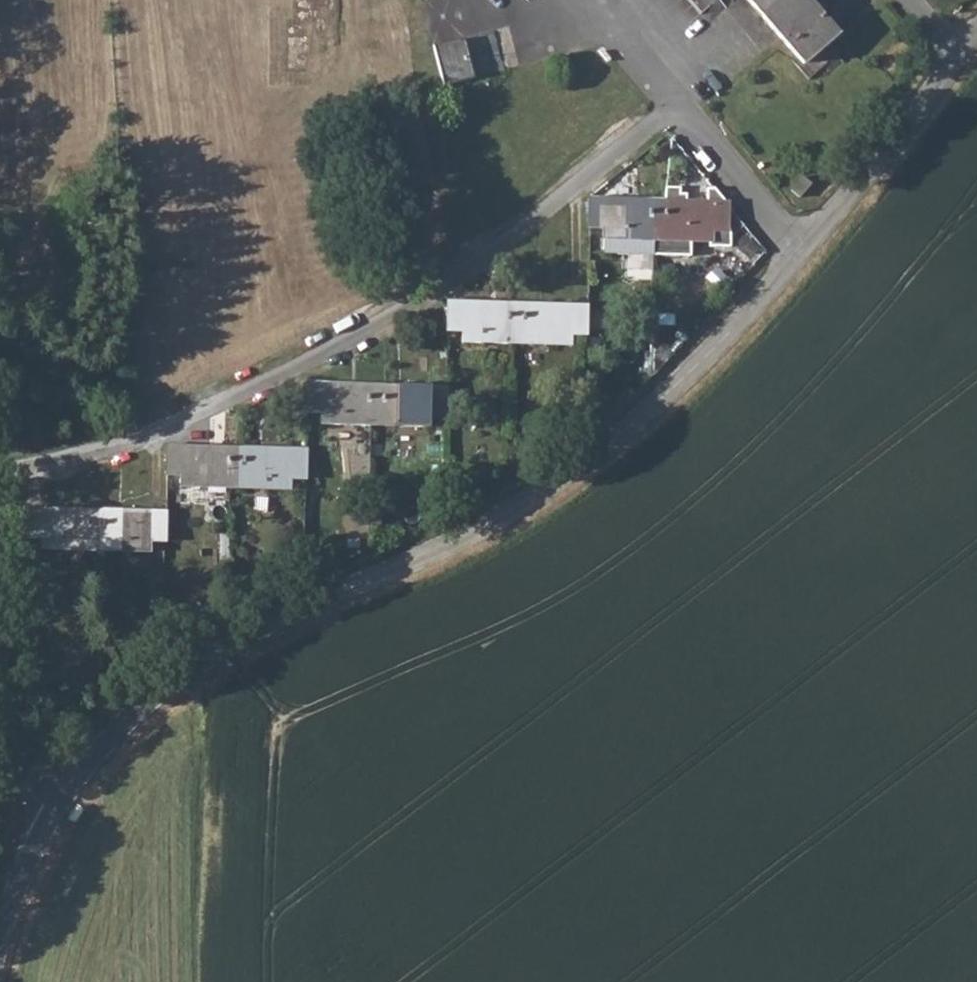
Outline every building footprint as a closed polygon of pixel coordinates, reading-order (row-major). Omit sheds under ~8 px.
[(785,46),(804,67),(839,35),(808,0),(745,0),(785,46)] [(435,46),(446,85),(508,68),(496,28),(435,46)] [(591,202),(590,229),(604,230),(604,242),(656,243),(711,244),(711,232),(728,232),(730,205),(591,202)] [(451,303),(449,331),(465,332),(465,345),(572,349),(572,336),(587,335),(588,307),(451,303)] [(312,385),(310,414),(324,414),(323,428),(431,431),(431,417),(447,418),(447,389),(312,385)] [(170,447),(170,476),(185,476),(184,490),(294,492),(295,480),(305,480),(307,452),(170,447)] [(152,542),(167,542),(168,514),(30,509),(29,538),(42,539),(42,551),(151,554),(152,542)]
